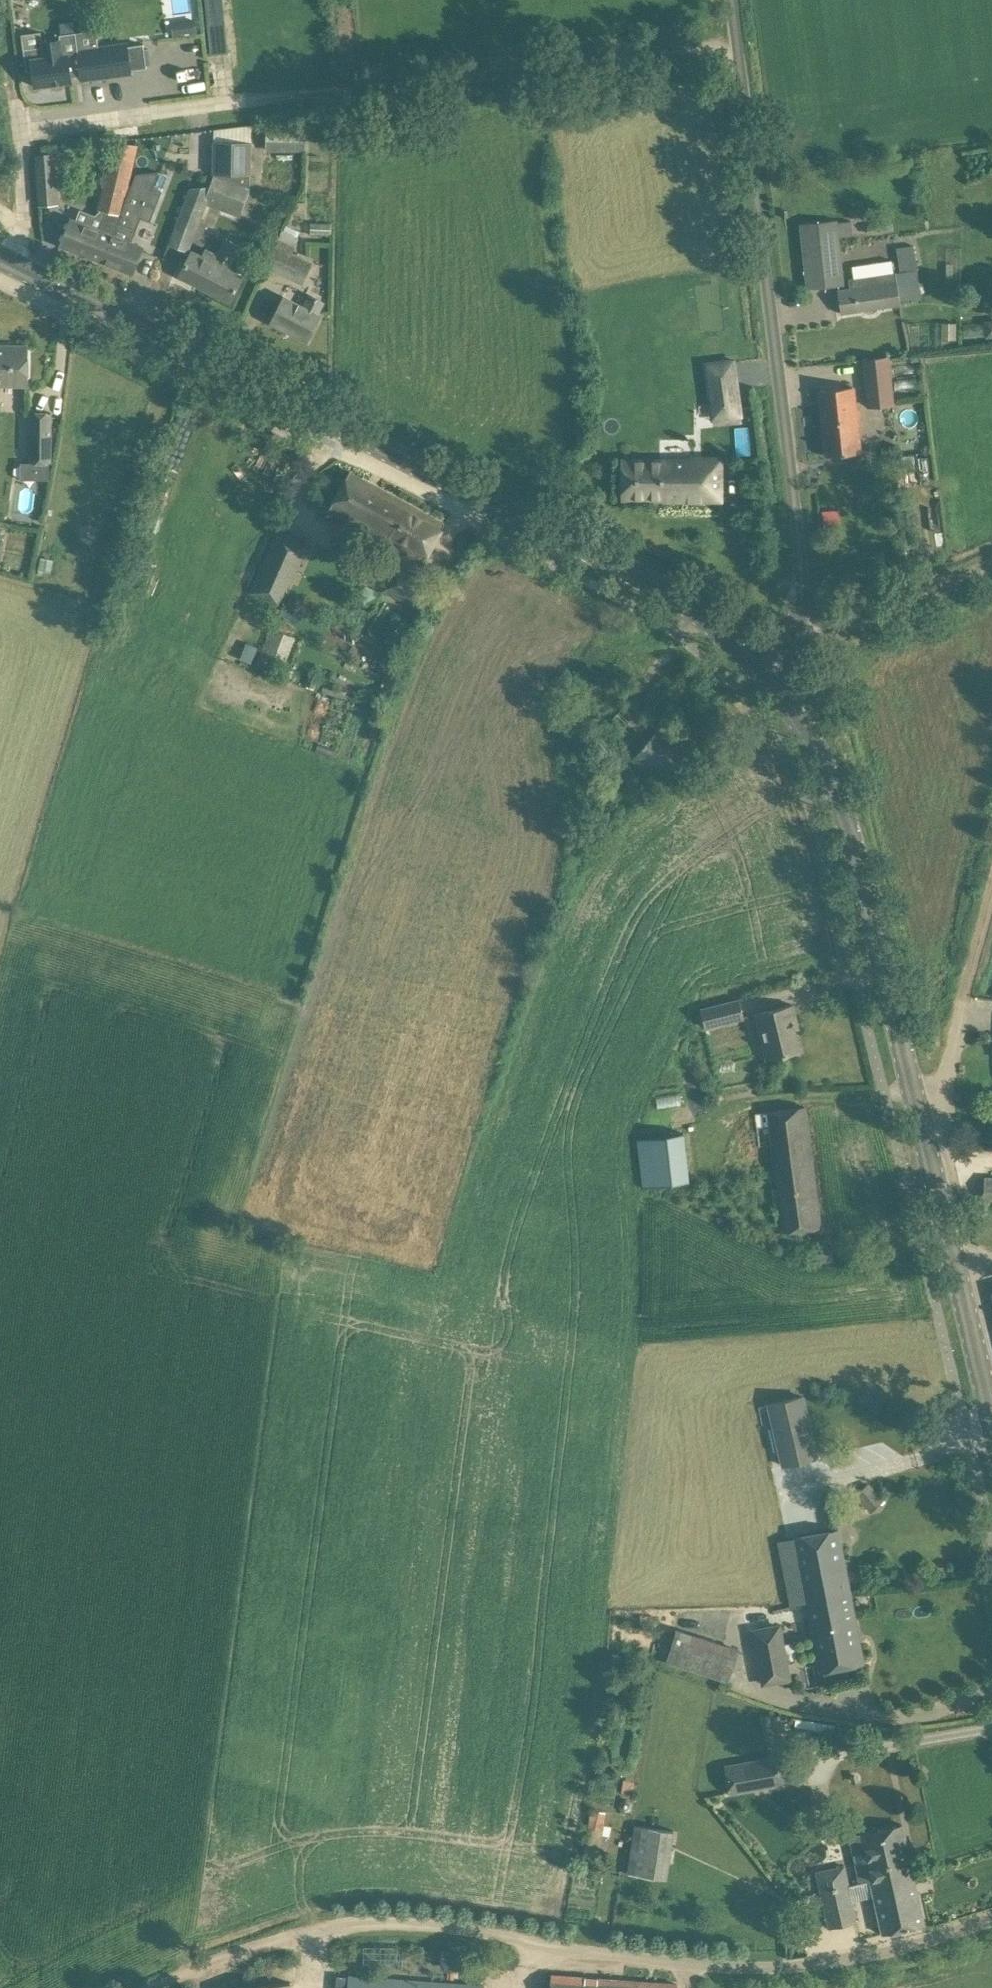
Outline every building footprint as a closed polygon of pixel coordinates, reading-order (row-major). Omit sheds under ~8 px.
[(196,19),(172,22),(174,36),(197,33),(196,19)] [(81,76),(78,51),(75,33),(60,34),(61,39),(40,41),(41,47),(25,49),(27,68),(33,67),(35,86),(72,81),(71,77),(81,76)] [(132,69),(148,67),(145,41),(78,51),(82,81),(133,74),(132,69)] [(267,150),(307,152),(308,124),(269,122),(267,150)] [(241,211),(249,187),(250,185),(251,142),(214,141),(214,174),(214,176),(213,177),(210,186),(192,188),(192,190),(179,225),(194,231),(207,198),(241,211)] [(57,202),(56,182),(54,154),(36,155),(40,204),(57,202)] [(127,185),(133,159),(113,154),(99,208),(106,211),(99,230),(71,219),(61,245),(102,261),(113,237),(132,187),(127,185)] [(159,173),(159,172),(137,174),(132,187),(113,237),(102,261),(133,273),(144,245),(132,241),(141,218),(150,222),(162,190),(153,187),(159,173)] [(851,221),(837,222),(837,220),(801,224),(808,289),(844,285),(838,236),(852,235),(851,221)] [(266,266),(304,284),(314,263),(293,253),(300,238),(282,230),(266,266)] [(230,301),(239,283),(242,277),(228,270),(239,248),(225,241),(214,263),(192,252),(180,275),(230,301)] [(916,245),(896,248),(897,260),(899,272),(919,269),(917,258),(916,245)] [(851,289),(839,291),(842,312),(862,309),(865,312),(869,313),(873,313),(877,310),(879,307),(900,304),(900,301),(895,273),(893,273),(854,279),(850,279),(851,289)] [(307,340),(316,322),(320,315),(318,314),(325,302),(311,295),(304,307),(285,297),(272,322),(307,340)] [(28,366),(29,346),(0,345),(0,386),(28,386),(28,366)] [(894,402),(889,357),(864,359),(868,405),(894,402)] [(734,360),(706,363),(712,411),(740,408),(734,360)] [(826,456),(846,454),(860,452),(853,387),(819,390),(826,456)] [(50,463),(52,463),(52,412),(32,412),(32,462),(25,462),(25,476),(50,476),(50,463)] [(662,499),(662,501),(722,500),(722,458),(691,458),(691,460),(622,460),(622,499),(662,499)] [(423,562),(444,524),(350,471),(329,510),(406,552),(402,559),(411,564),(415,557),(423,562)] [(278,531),(250,592),(253,594),(278,605),(289,581),(294,569),(297,571),(309,544),(278,531)] [(417,609),(420,605),(429,587),(397,570),(385,592),(417,609)] [(376,608),(377,606),(381,593),(368,587),(361,601),(376,608)] [(281,665),(293,635),(270,626),(258,657),(262,658),(260,664),(276,671),(279,664),(281,665)] [(614,688),(587,718),(621,748),(610,760),(625,772),(635,760),(659,781),(685,751),(614,688)] [(706,1026),(745,1017),(740,1000),(701,1009),(706,1026)] [(767,1059),(781,1056),(800,1051),(793,1021),(797,1020),(793,1004),(756,1013),(767,1059)] [(783,1232),(800,1230),(820,1228),(804,1106),(768,1111),(755,1113),(758,1145),(772,1144),(783,1232)] [(637,1138),(641,1188),(687,1181),(681,1132),(637,1138)] [(985,1177),(983,1203),(991,1203),(991,1177),(985,1177)] [(815,1245),(815,1260),(833,1260),(833,1245),(815,1245)] [(770,1404),(784,1465),(818,1457),(803,1396),(770,1404)] [(784,1502),(665,1522),(675,1584),(701,1580),(703,1597),(770,1586),(767,1569),(795,1564),(784,1502)] [(838,1529),(796,1537),(801,1564),(808,1602),(809,1602),(850,1594),(838,1529)] [(809,1602),(808,1602),(821,1671),(844,1666),(864,1662),(850,1594),(809,1602)] [(781,1623),(751,1629),(762,1686),(792,1680),(781,1623)] [(661,1659),(729,1682),(740,1649),(677,1628),(671,1645),(666,1643),(661,1659)] [(725,1766),(730,1794),(786,1784),(780,1756),(725,1766)] [(600,1858),(605,1818),(606,1812),(591,1809),(590,1816),(589,1816),(583,1856),(600,1858)] [(868,1867),(856,1870),(859,1884),(871,1881),(913,1871),(902,1824),(860,1833),(868,1867)] [(666,1879),(669,1859),(674,1831),(637,1825),(629,1873),(666,1879)] [(821,1891),(850,1886),(844,1864),(817,1870),(821,1891)] [(883,1934),(925,1925),(913,1871),(871,1881),(883,1934)] [(858,1922),(853,1903),(850,1886),(821,1891),(829,1928),(858,1922)] [(678,1984),(552,1975),(551,1987),(678,1987),(678,1984)] [(484,1985),(350,1976),(349,1987),(484,1987),(484,1985)]
